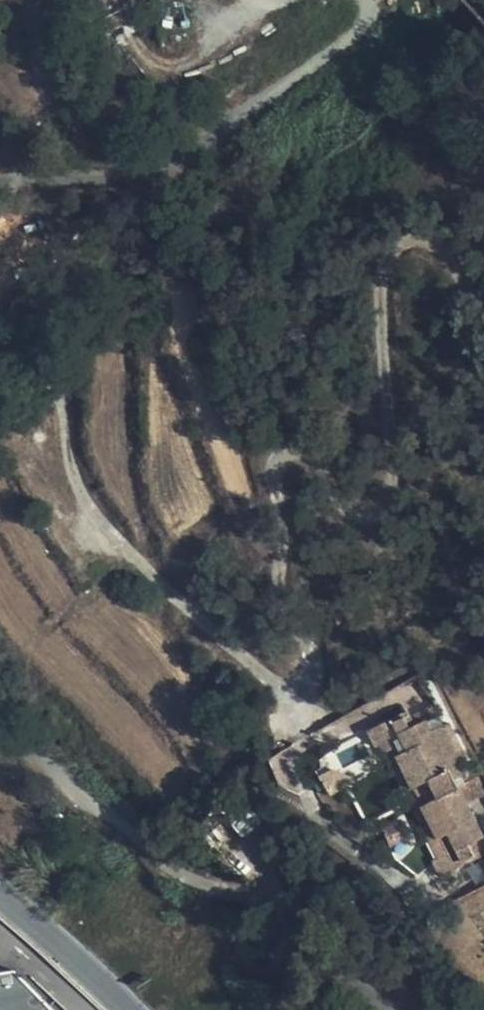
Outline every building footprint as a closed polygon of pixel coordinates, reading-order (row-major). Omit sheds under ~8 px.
[(357,739),(367,753),(373,749),(393,734),(405,751),(396,757),(415,784),(428,774),(435,785),(442,795),(430,804),(449,831),(458,823),(470,840),(450,855),(444,859),(455,873),(483,852),(483,839),(479,833),(483,830),(483,819),(450,773),(412,720),(402,727),(392,713),(357,739)] [(393,734),(373,749),(404,792),(415,784),(396,757),(405,751),(393,734)] [(428,774),(415,784),(422,794),(430,804),(442,795),(435,785),(428,774)] [(419,812),(450,855),(470,840),(458,823),(449,831),(430,804),(419,812)] [(19,962),(0,965),(0,1009),(65,1009),(19,962)]
